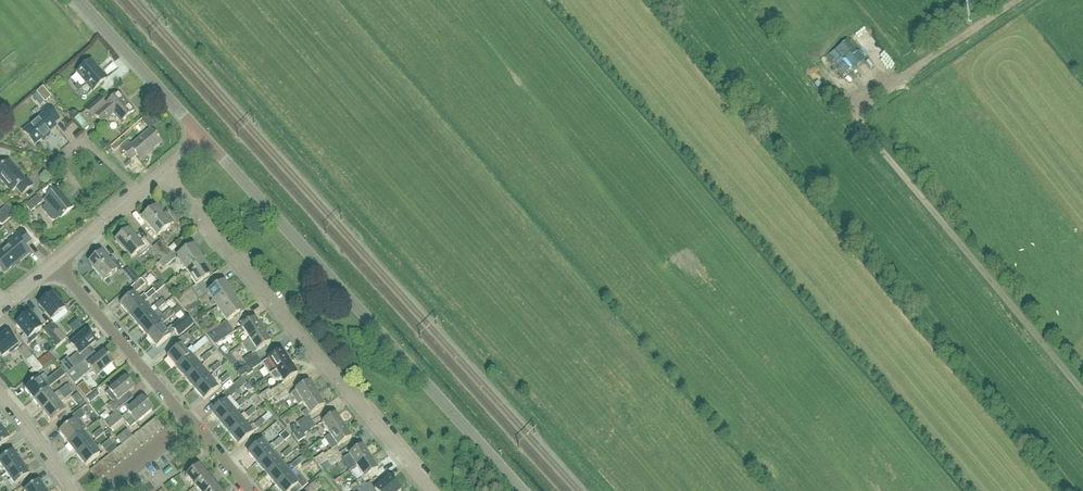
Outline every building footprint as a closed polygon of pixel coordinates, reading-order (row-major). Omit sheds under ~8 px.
[(861,32),(852,38),(861,52),(871,46),(861,32)] [(833,50),(838,58),(850,51),(846,43),(833,50)] [(866,55),(872,65),(880,60),(874,50),(866,55)] [(877,72),(888,67),(885,61),(874,66),(877,72)] [(92,92),(106,80),(91,62),(77,74),(92,92)] [(79,93),(83,90),(78,84),(74,87),(79,93)] [(45,103),(51,98),(43,88),(36,93),(45,103)] [(134,112),(118,94),(104,106),(99,100),(85,112),(91,119),(94,116),(101,124),(113,114),(120,123),(134,112)] [(35,145),(56,127),(53,124),(59,119),(48,106),(41,112),(43,114),(23,132),(35,145)] [(80,131),(85,129),(81,119),(76,121),(80,131)] [(145,123),(150,130),(156,126),(150,119),(145,123)] [(10,135),(1,125),(0,126),(0,143),(10,135)] [(148,154),(161,143),(150,130),(131,146),(128,143),(121,149),(131,160),(136,156),(141,162),(149,155),(148,154)] [(9,161),(0,169),(0,179),(11,193),(16,189),(22,195),(33,186),(27,179),(25,180),(9,161)] [(60,219),(73,208),(57,189),(44,200),(48,205),(45,208),(44,212),(51,220),(56,220),(59,217),(60,219)] [(31,213),(43,202),(38,196),(25,206),(31,213)] [(1,226),(15,215),(8,206),(5,208),(0,212),(0,224),(1,226)] [(154,208),(141,219),(157,238),(173,223),(164,212),(161,216),(154,208)] [(29,253),(23,247),(30,241),(20,230),(5,243),(7,246),(0,251),(0,270),(3,273),(16,262),(17,263),(29,253)] [(144,243),(141,239),(138,235),(134,238),(128,230),(115,241),(130,260),(136,256),(139,259),(150,249),(144,243)] [(166,258),(171,254),(161,241),(155,246),(166,258)] [(100,246),(109,256),(113,253),(105,242),(100,246)] [(155,246),(150,250),(161,262),(166,258),(155,246)] [(186,272),(203,261),(193,246),(177,257),(186,272)] [(107,261),(101,253),(88,264),(104,282),(120,268),(111,257),(107,261)] [(171,254),(166,258),(161,262),(159,264),(163,269),(176,259),(171,254)] [(203,261),(186,272),(196,286),(212,276),(203,261)] [(134,285),(139,281),(129,268),(123,272),(134,285)] [(149,275),(144,279),(148,285),(154,282),(149,275)] [(141,279),(139,281),(134,285),(131,288),(136,293),(146,285),(141,279)] [(129,317),(143,306),(143,305),(148,301),(156,294),(164,287),(161,283),(153,289),(144,297),(143,296),(138,300),(133,294),(120,306),(129,317)] [(217,308),(233,298),(224,283),(208,293),(217,308)] [(180,304),(193,295),(189,290),(177,298),(175,295),(173,297),(174,298),(174,297),(175,299),(180,304)] [(51,321),(64,310),(51,295),(38,306),(51,321)] [(193,295),(180,304),(188,314),(200,306),(193,295)] [(217,308),(227,322),(243,312),(233,298),(217,308)] [(165,305),(162,301),(153,307),(153,308),(157,312),(165,305)] [(114,302),(107,307),(114,317),(121,312),(114,302)] [(147,338),(161,327),(161,326),(166,322),(174,315),(180,310),(176,305),(171,309),(172,310),(163,318),(162,317),(156,321),(151,316),(138,327),(147,338)] [(148,312),(143,306),(129,317),(138,327),(151,316),(148,312)] [(28,341),(42,329),(29,314),(15,326),(28,341)] [(161,327),(147,338),(157,349),(170,338),(170,337),(175,333),(179,337),(193,325),(189,320),(183,326),(180,322),(172,328),(171,327),(165,332),(161,327)] [(245,333),(249,340),(262,331),(255,320),(236,331),(239,336),(245,333)] [(48,327),(62,343),(66,339),(53,323),(48,327)] [(77,323),(69,330),(72,334),(81,328),(77,323)] [(227,323),(207,336),(210,341),(231,328),(227,323)] [(55,349),(62,343),(48,327),(43,331),(55,345),(53,346),(55,349)] [(231,328),(210,341),(215,346),(234,333),(231,328)] [(243,360),(246,366),(247,366),(259,359),(255,353),(256,352),(270,343),(262,331),(249,340),(250,341),(242,345),(248,355),(251,353),(252,354),(243,360)] [(19,348),(18,346),(8,333),(0,340),(0,356),(3,359),(9,354),(10,355),(19,348)] [(82,355),(95,344),(86,333),(71,346),(78,354),(70,361),(76,368),(86,360),(82,355)] [(176,370),(190,358),(203,346),(204,347),(208,343),(205,338),(200,342),(200,343),(193,349),(192,348),(186,353),(182,348),(187,344),(182,338),(169,349),(173,353),(167,359),(176,370)] [(33,358),(25,347),(19,351),(33,370),(29,373),(33,376),(37,374),(43,369),(41,367),(38,363),(33,357),(33,358)] [(228,354),(224,348),(219,352),(224,358),(228,354)] [(269,376),(289,363),(282,352),(264,363),(262,364),(269,376)] [(69,374),(66,376),(74,385),(92,370),(98,377),(113,364),(103,353),(90,364),(86,360),(76,368),(69,374)] [(200,362),(204,366),(212,359),(208,355),(200,362)] [(44,358),(38,363),(41,367),(47,363),(44,358)] [(185,380),(199,368),(190,358),(176,370),(185,380)] [(246,366),(236,373),(241,378),(246,375),(247,376),(253,373),(251,371),(262,364),(259,359),(247,366),(246,366)] [(289,363),(269,376),(269,377),(269,376),(272,380),(275,382),(277,382),(279,382),(281,380),(283,384),(297,375),(289,363)] [(213,375),(222,367),(218,364),(209,370),(213,375)] [(194,391),(208,379),(199,368),(185,380),(194,391)] [(34,402),(48,390),(53,386),(61,379),(66,375),(61,369),(43,384),(39,379),(25,391),(34,402)] [(229,377),(226,374),(219,380),(222,383),(229,377)] [(114,414),(117,412),(125,405),(121,400),(134,389),(125,378),(106,394),(113,402),(108,406),(114,414)] [(241,378),(222,395),(227,401),(247,384),(241,378)] [(208,379),(194,391),(203,401),(217,390),(208,379)] [(308,383),(290,395),(298,407),(303,404),(302,404),(316,395),(308,383)] [(62,397),(72,389),(69,385),(66,387),(66,386),(58,392),(62,397)] [(244,398),(247,402),(256,394),(248,385),(245,388),(249,394),(244,398)] [(273,398),(285,390),(282,385),(270,392),(269,390),(258,397),(265,405),(274,398),(273,398)] [(75,392),(72,389),(62,397),(42,413),(51,424),(66,412),(59,405),(75,392)] [(34,402),(42,413),(62,397),(58,392),(53,396),(48,390),(34,402)] [(89,405),(90,405),(100,396),(95,390),(85,399),(89,405)] [(273,398),(274,398),(277,403),(289,396),(285,390),(273,398)] [(323,407),(316,395),(302,404),(303,404),(307,410),(301,414),(305,418),(296,424),(300,430),(312,422),(308,417),(323,407)] [(235,413),(248,402),(247,402),(244,398),(236,404),(230,409),(225,402),(211,414),(220,425),(234,413),(235,414),(235,413)] [(122,419),(131,429),(152,411),(142,399),(127,412),(128,414),(122,419)] [(234,413),(220,425),(229,436),(243,424),(256,413),(253,409),(245,415),(239,419),(235,414),(234,413)] [(60,434),(68,445),(83,434),(87,430),(81,423),(87,418),(80,410),(63,423),(63,431),(60,434)] [(103,423),(110,431),(122,420),(116,413),(114,414),(103,423)] [(243,424),(229,436),(239,446),(252,435),(266,424),(265,423),(273,418),(268,413),(267,414),(267,415),(262,419),(254,426),(253,425),(248,429),(243,424)] [(329,435),(343,427),(336,415),(322,423),(329,435)] [(151,424),(159,433),(164,429),(156,419),(151,424)] [(312,422),(300,430),(292,435),(298,444),(306,438),(304,435),(315,428),(312,422)] [(145,428),(153,438),(159,433),(151,424),(145,428)] [(351,439),(343,427),(329,435),(323,439),(331,451),(351,439)] [(139,433),(147,442),(153,438),(145,428),(139,433)] [(0,430),(0,448),(9,440),(0,429),(0,430)] [(96,441),(96,440),(104,434),(101,430),(92,436),(96,441)] [(139,433),(134,437),(142,447),(147,442),(139,433)] [(258,466),(271,455),(271,454),(277,449),(285,442),(283,441),(288,437),(284,433),(279,437),(281,438),(273,445),(267,449),(261,443),(247,454),(258,466)] [(77,456),(91,444),(83,434),(68,445),(77,456)] [(136,451),(142,447),(134,437),(129,441),(136,451)] [(102,446),(101,447),(104,452),(113,445),(110,440),(102,446)] [(131,456),(136,451),(129,441),(123,446),(131,456)] [(91,444),(77,456),(86,467),(100,455),(91,444)] [(118,450),(125,460),(131,456),(123,446),(118,450)] [(356,467),(370,459),(362,447),(349,455),(356,467)] [(327,462),(339,454),(336,449),(324,456),(323,454),(314,460),(319,468),(327,462)] [(120,464),(125,460),(118,450),(117,450),(112,454),(120,464)] [(288,451),(281,458),(284,462),(292,455),(288,451)] [(21,465),(13,453),(0,462),(0,466),(6,475),(21,465)] [(112,454),(109,457),(107,459),(114,469),(120,464),(112,454)] [(327,462),(330,467),(343,459),(339,454),(327,462)] [(275,459),(271,455),(258,466),(268,478),(282,466),(275,459)] [(107,459),(101,463),(109,473),(114,469),(107,459)] [(298,459),(290,466),(290,467),(294,470),(302,464),(298,459)] [(370,459),(356,467),(364,479),(378,471),(370,459)] [(95,468),(103,478),(109,473),(101,463),(95,468)] [(29,476),(21,465),(6,475),(14,486),(29,476)] [(195,487),(207,477),(198,466),(186,477),(195,487)] [(278,490),(292,478),(282,466),(268,478),(278,490)] [(98,482),(103,478),(95,468),(90,472),(98,482)] [(278,490),(279,490),(301,490),(308,485),(300,476),(294,480),(292,478),(278,490)] [(195,487),(198,490),(212,490),(216,487),(207,477),(195,487)] [(389,478),(374,490),(400,490),(389,478)] [(366,486),(362,480),(350,488),(352,490),(358,490),(366,486)] [(321,487),(316,481),(304,490),(317,490),(321,487)] [(39,483),(27,490),(44,490),(39,483)]
